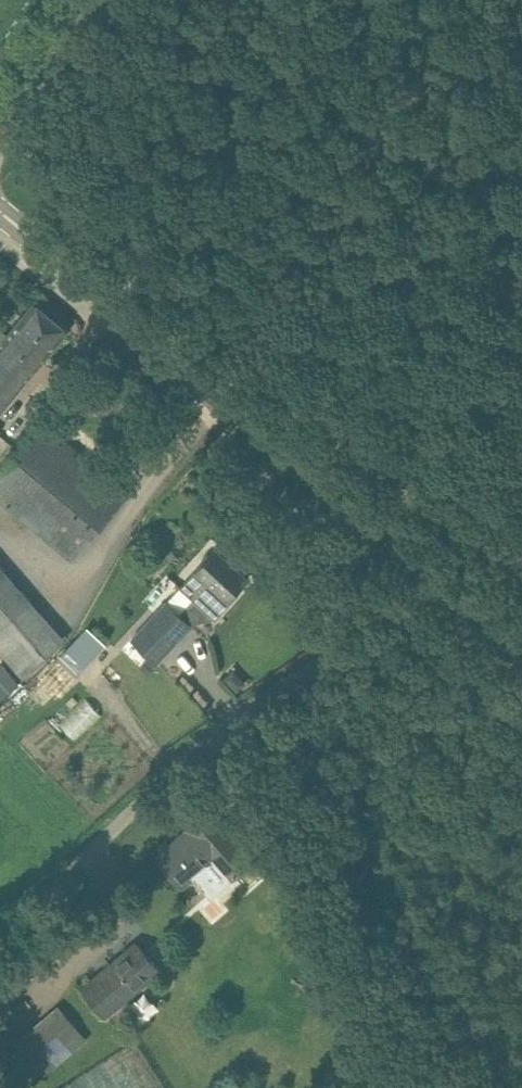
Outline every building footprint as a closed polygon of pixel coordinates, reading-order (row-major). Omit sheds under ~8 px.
[(69,329),(35,301),(8,334),(0,327),(0,412),(69,329)] [(43,420),(0,471),(0,499),(26,520),(22,525),(26,529),(31,524),(73,560),(130,493),(43,420)] [(195,570),(180,586),(194,599),(181,613),(191,623),(214,618),(216,619),(238,594),(236,592),(248,578),(215,548),(195,570)] [(24,677),(66,640),(0,565),(0,649),(24,677)] [(132,637),(158,663),(193,625),(191,623),(181,613),(166,599),(132,637)] [(88,625),(72,643),(90,661),(107,643),(88,625)] [(56,660),(40,677),(45,682),(54,691),(55,692),(71,675),(56,660)] [(0,665),(0,698),(1,699),(20,683),(2,663),(0,665)] [(189,830),(159,855),(183,884),(194,875),(210,894),(229,877),(253,857),(212,809),(188,829),(189,830)] [(161,969),(151,958),(137,941),(82,987),(105,1016),(161,969)] [(79,1029),(59,1005),(17,1040),(0,1055),(0,1059),(17,1079),(36,1063),(37,1064),(79,1029)]
